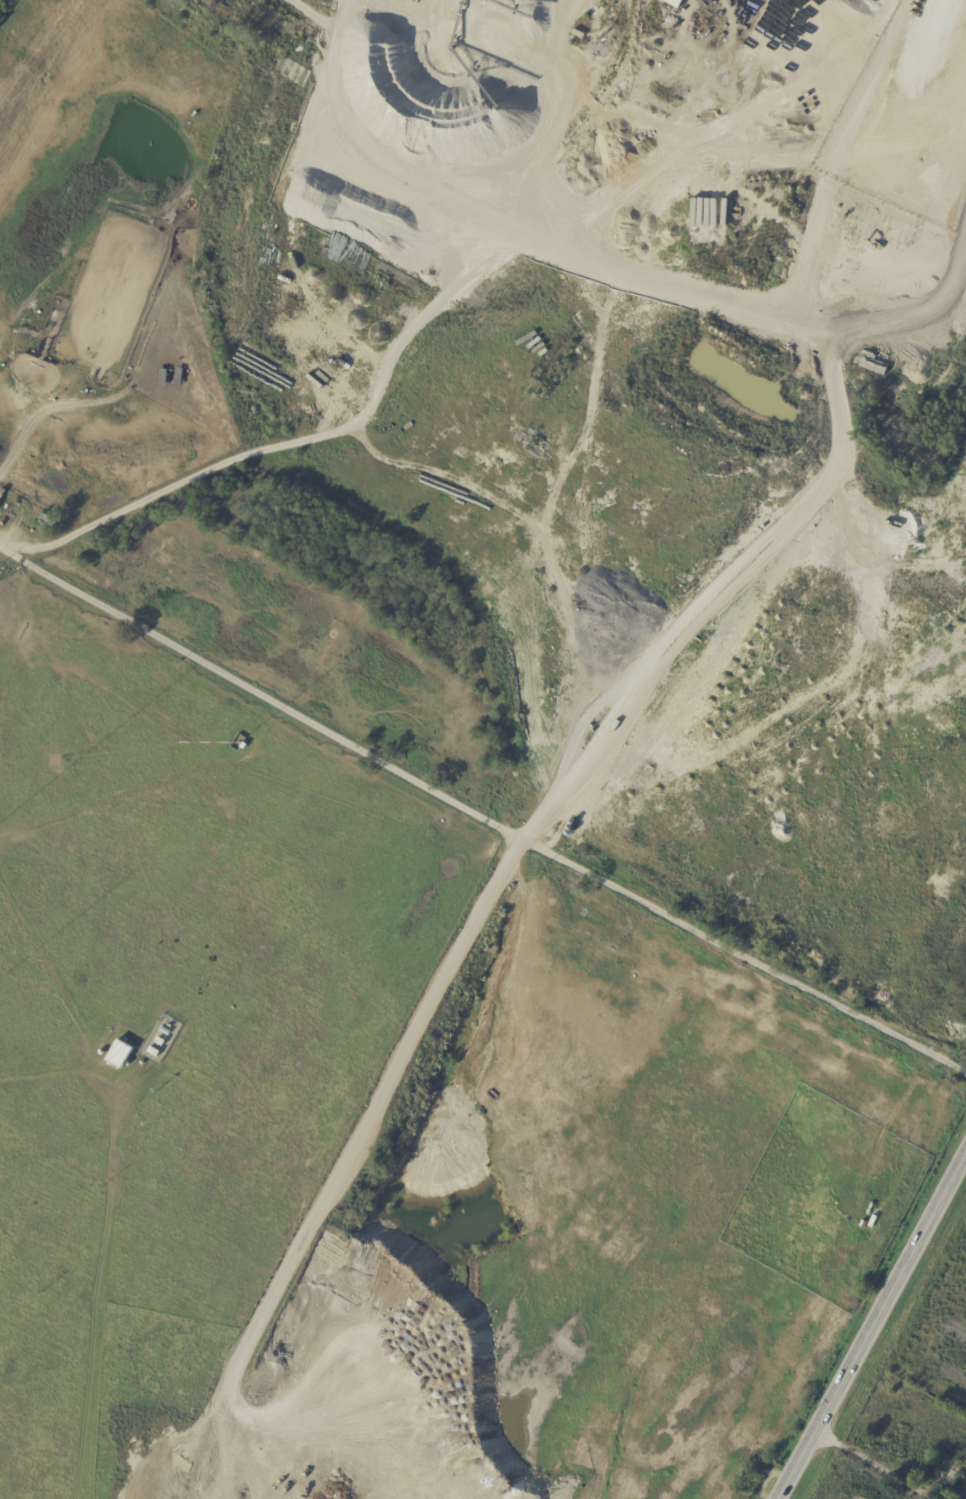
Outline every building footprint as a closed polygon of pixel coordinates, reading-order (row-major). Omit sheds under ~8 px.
[(162,1029),(164,1025),(166,1026),(166,1027),(172,1030),(170,1034),(162,1029)] [(157,1041),(161,1036),(168,1040),(165,1046),(157,1041)] [(119,1040),(133,1048),(122,1068),(108,1060),(119,1040)] [(150,1051),(153,1045),(163,1051),(160,1057),(150,1051)] [(751,1478),(756,1473),(759,1476),(755,1482),(751,1478)]
